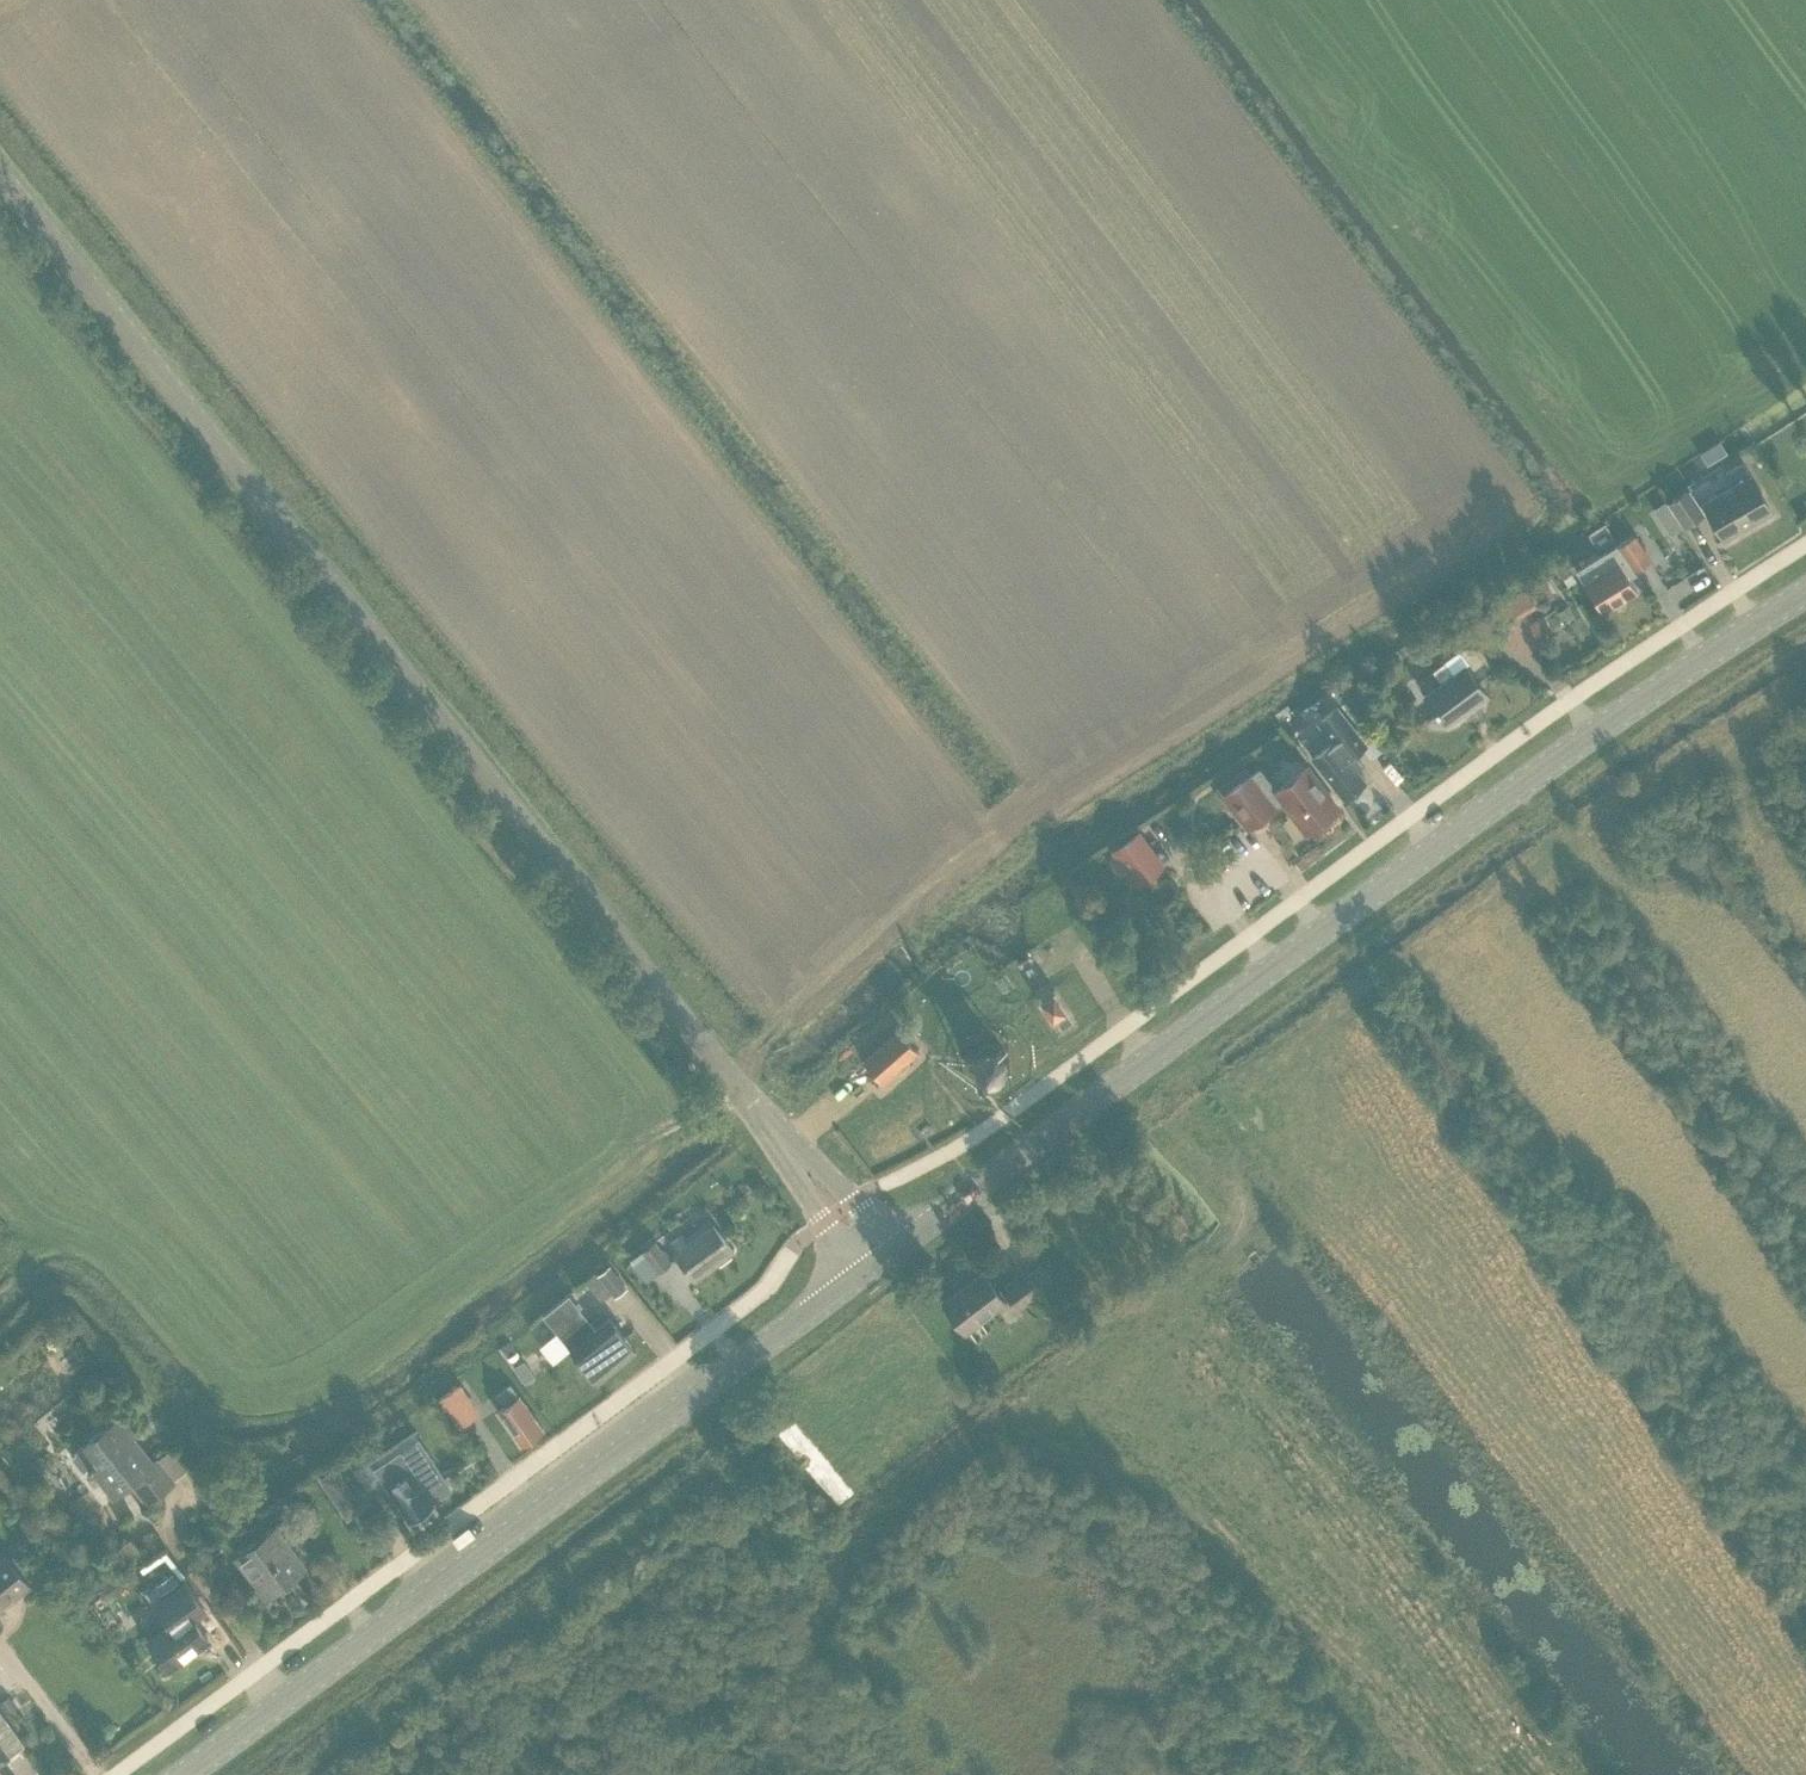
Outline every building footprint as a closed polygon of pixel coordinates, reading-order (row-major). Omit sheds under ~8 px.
[(1771,510),(1742,460),(1725,470),(1733,484),(1703,502),(1723,538),(1771,510)] [(1683,526),(1703,513),(1687,488),(1667,501),(1683,526)] [(1670,534),(1681,526),(1674,515),(1663,523),(1670,534)] [(1577,569),(1603,611),(1636,591),(1625,574),(1649,559),(1633,534),(1577,569)] [(1521,652),(1549,652),(1549,615),(1521,615),(1521,652)] [(1453,673),(1444,661),(1433,669),(1442,681),(1424,695),(1446,724),(1487,693),(1464,664),(1453,673)] [(1355,730),(1338,708),(1336,705),(1316,720),(1333,740),(1312,756),(1344,796),(1364,780),(1355,768),(1361,764),(1342,740),(1355,730)] [(1386,734),(1372,743),(1387,766),(1401,757),(1386,734)] [(1259,767),(1224,793),(1248,824),(1274,805),(1272,803),(1281,796),(1307,830),(1337,808),(1306,766),(1275,789),(1259,767)] [(1378,807),(1398,796),(1382,770),(1363,782),(1378,807)] [(1139,834),(1114,849),(1138,881),(1161,864),(1139,834)] [(1068,1011),(1054,989),(1037,1000),(1051,1022),(1068,1011)] [(899,1030),(863,1061),(882,1083),(918,1052),(899,1030)] [(973,1052),(973,1053),(972,1054),(970,1067),(971,1069),(978,1079),(981,1080),(993,1082),(995,1081),(1005,1074),(1006,1071),(1008,1059),(1007,1057),(1000,1047),(996,1044),(986,1043),(983,1044),(973,1052)] [(1074,1202),(1058,1181),(1041,1195),(1056,1215),(1074,1202)] [(674,1251),(694,1278),(733,1250),(712,1223),(687,1242),(681,1234),(670,1242),(676,1249),(674,1251)] [(669,1261),(654,1241),(643,1250),(658,1270),(669,1261)] [(627,1286),(609,1263),(596,1273),(614,1296),(627,1286)] [(997,1290),(982,1271),(943,1300),(966,1330),(1011,1296),(1018,1306),(1041,1290),(1025,1269),(1003,1286),(997,1290)] [(596,1329),(585,1315),(567,1293),(542,1314),(560,1335),(560,1336),(598,1382),(636,1350),(609,1318),(596,1329)] [(507,1379),(493,1358),(476,1370),(490,1391),(507,1379)] [(498,1410),(521,1443),(543,1428),(520,1395),(519,1396),(511,1383),(497,1393),(505,1405),(498,1410)] [(475,1411),(459,1390),(445,1401),(460,1422),(475,1411)] [(152,1462),(117,1418),(83,1445),(94,1459),(88,1464),(106,1487),(124,1472),(148,1502),(186,1471),(168,1449),(152,1462)] [(372,1453),(353,1466),(362,1481),(368,1490),(370,1488),(381,1505),(395,1496),(409,1519),(433,1504),(432,1503),(443,1496),(442,1494),(447,1491),(452,1487),(419,1436),(378,1463),(373,1455),(372,1453)] [(336,1465),(319,1477),(348,1517),(364,1505),(336,1465)] [(275,1526),(236,1554),(266,1594),(304,1566),(275,1526)] [(30,1583),(7,1554),(0,1560),(0,1608),(30,1583)] [(169,1667),(208,1637),(191,1615),(203,1607),(185,1584),(157,1605),(171,1625),(149,1641),(169,1667)] [(8,1756),(0,1745),(0,1762),(8,1756)]
